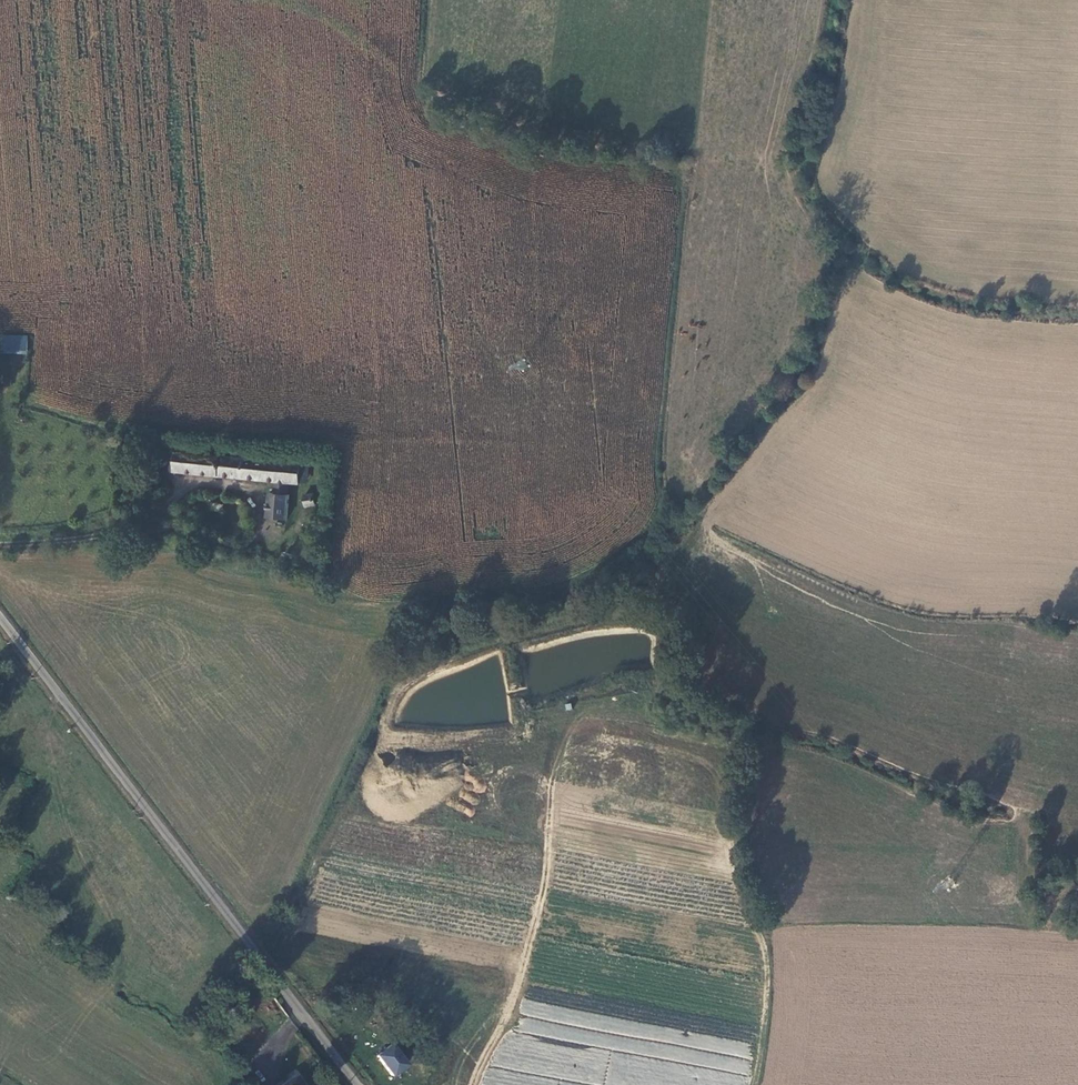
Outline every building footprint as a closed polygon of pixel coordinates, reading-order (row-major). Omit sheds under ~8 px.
[(27,354),(27,335),(0,334),(0,353),(27,354)] [(10,416),(12,404),(0,402),(0,414),(10,416)] [(283,479),(299,481),(301,461),(169,449),(167,469),(266,478),(283,479)] [(282,491),(283,479),(266,478),(265,490),(282,491)] [(261,515),(280,516),(282,491),(265,490),(263,490),(261,515)] [(315,498),(316,496),(315,494),(312,492),(310,492),(307,493),(307,491),(297,491),(297,502),(308,502),(308,500),(310,500),(313,500),(315,498)] [(365,1052),(381,1072),(396,1060),(381,1040),(365,1052)] [(349,1079),(356,1074),(346,1063),(340,1068),(349,1079)] [(284,1077),(273,1084),(292,1084),(284,1077)]
